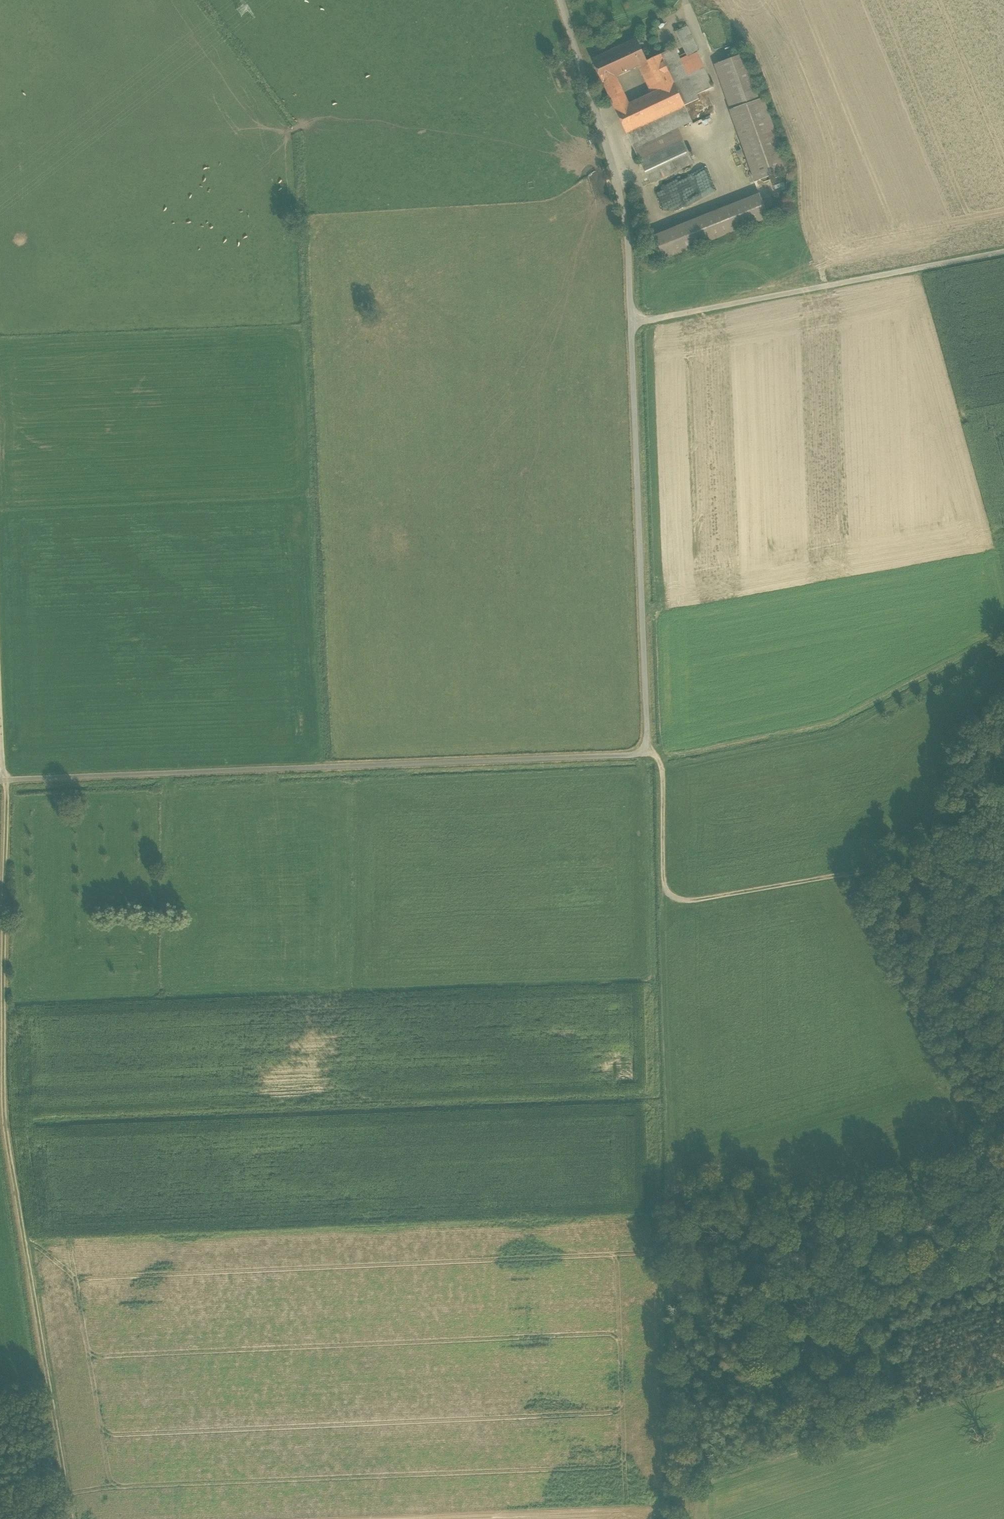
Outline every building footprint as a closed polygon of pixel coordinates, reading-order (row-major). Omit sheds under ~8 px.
[(693,40),(687,26),(677,31),(687,53),(689,56),(697,52),(691,40),(693,40)] [(636,39),(620,46),(623,53),(626,62),(629,61),(633,69),(639,66),(647,62),(646,61),(636,39)] [(620,46),(592,59),(612,103),(626,96),(617,77),(633,69),(629,61),(626,62),(623,53),(620,46)] [(675,48),(661,54),(665,64),(668,63),(668,64),(675,61),(674,59),(679,57),(675,48)] [(679,57),(674,59),(675,61),(668,64),(668,63),(665,64),(674,83),(685,105),(699,99),(697,94),(713,86),(704,67),(697,52),(689,56),(687,53),(679,57)] [(661,54),(646,61),(647,62),(639,66),(649,89),(644,92),(646,96),(674,83),(665,64),(661,54)] [(743,54),(714,65),(730,110),(759,99),(743,54)] [(629,104),(616,110),(627,133),(685,106),(685,105),(674,83),(646,96),(629,104)] [(626,96),(612,103),(616,110),(629,104),(626,96)] [(730,110),(755,181),(788,170),(763,98),(759,99),(730,110)] [(685,106),(627,133),(634,149),(677,129),(692,121),(685,106)] [(677,129),(634,149),(640,161),(682,141),(677,129)] [(682,141),(640,161),(651,184),(693,164),(682,141)] [(761,199),(657,241),(664,259),(768,217),(761,199)]
